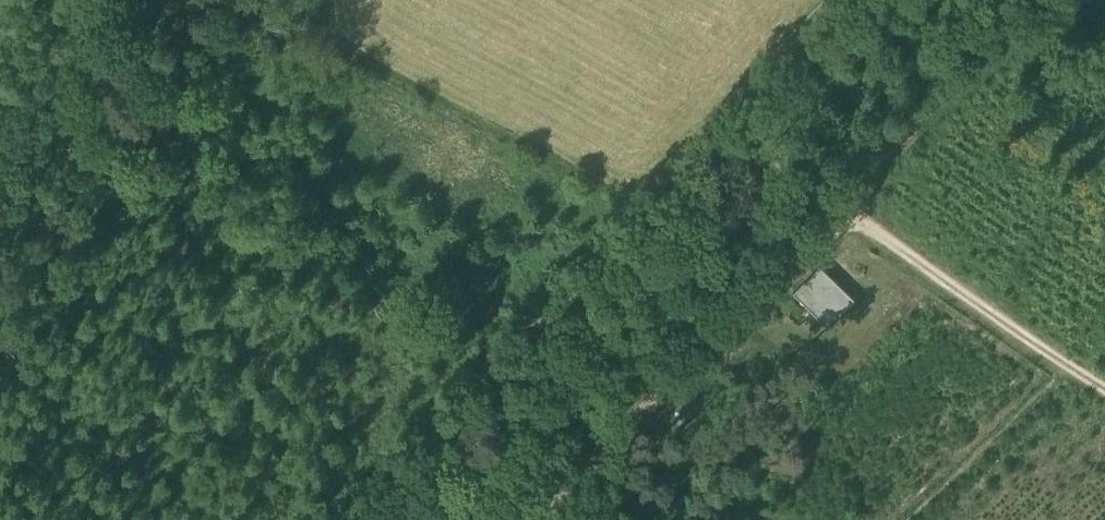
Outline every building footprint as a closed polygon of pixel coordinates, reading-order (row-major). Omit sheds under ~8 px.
[(793,291),(824,324),(852,298),(821,265),(793,291)]
